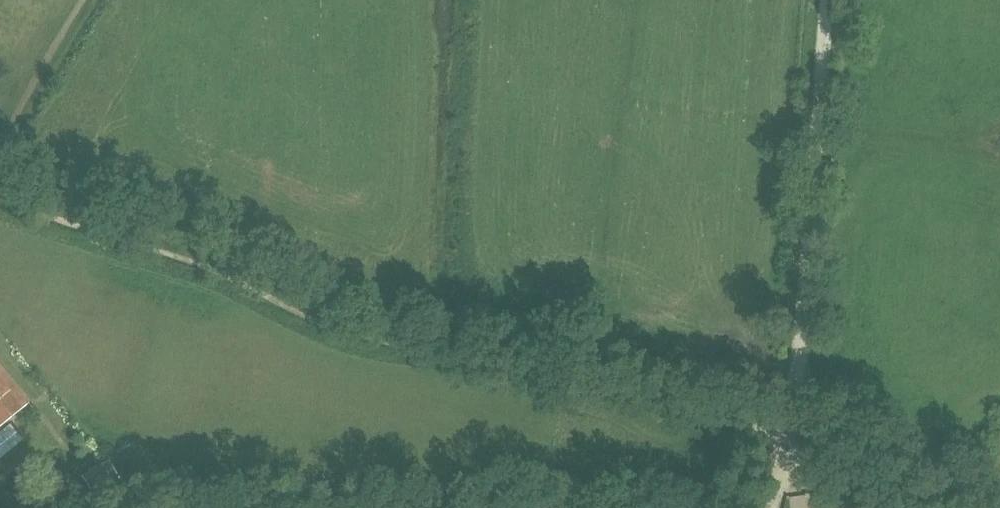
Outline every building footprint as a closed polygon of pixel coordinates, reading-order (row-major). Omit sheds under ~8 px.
[(0,372),(0,424),(26,404),(0,372)]
